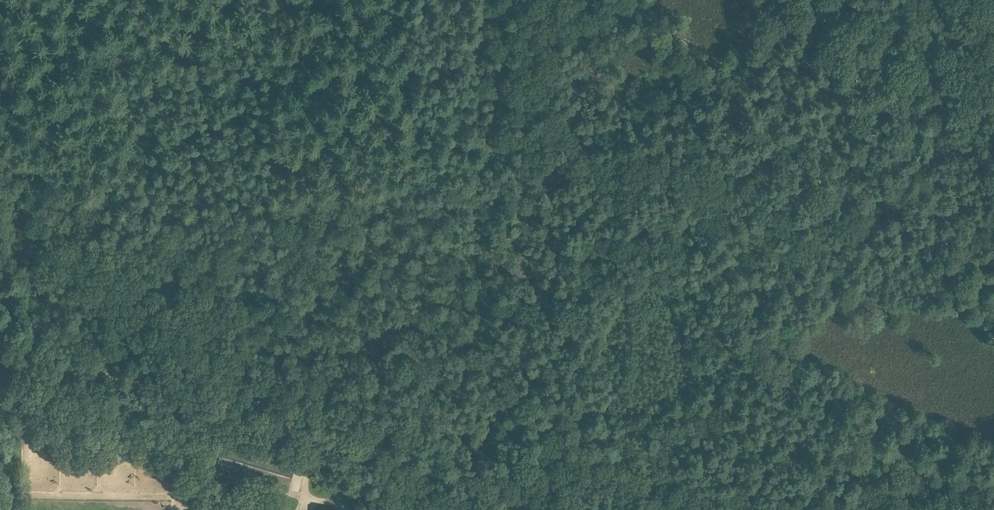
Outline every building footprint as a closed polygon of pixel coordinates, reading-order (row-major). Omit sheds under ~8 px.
[(934,14),(945,13),(944,2),(940,3),(939,0),(933,0),(934,14)] [(227,444),(220,466),(290,487),(296,465),(227,444)]
